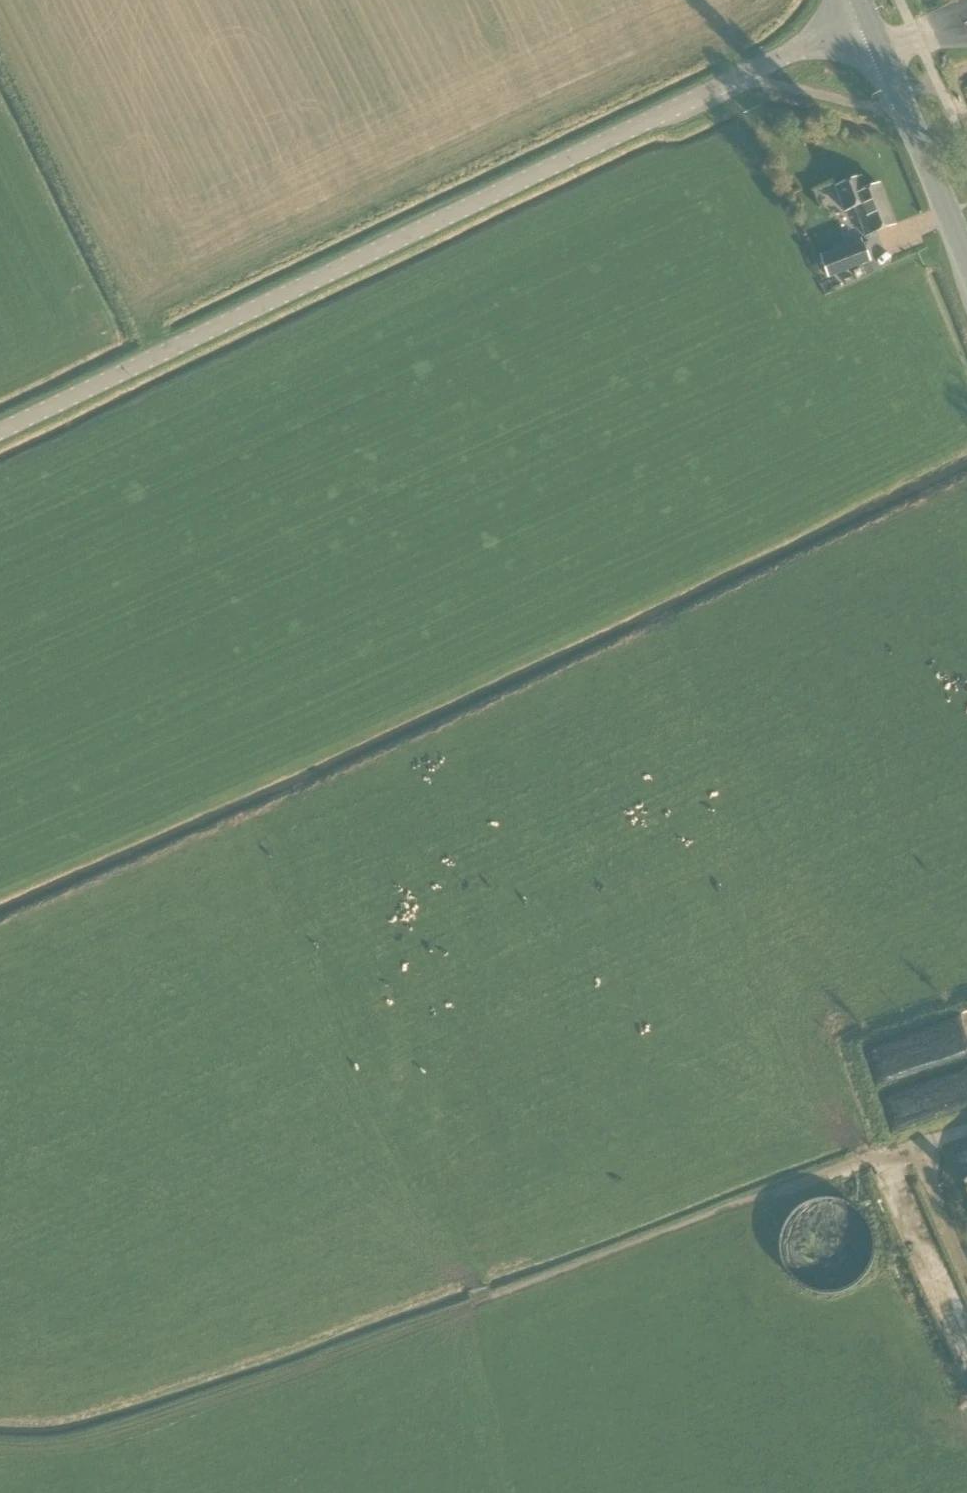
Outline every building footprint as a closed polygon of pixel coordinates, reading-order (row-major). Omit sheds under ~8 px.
[(846,212),(857,208),(867,235),(895,224),(881,186),(867,191),(863,178),(837,188),(846,212)] [(865,244),(864,244),(862,239),(821,254),(823,260),(822,260),(829,278),(872,262),(865,244)] [(856,271),(859,276),(864,273),(861,268),(856,271)] [(888,1087),(898,1120),(966,1101),(966,1064),(888,1087)] [(800,1269),(863,1278),(874,1207),(825,1200),(822,1218),(810,1216),(804,1250),(803,1250),(800,1269)]
